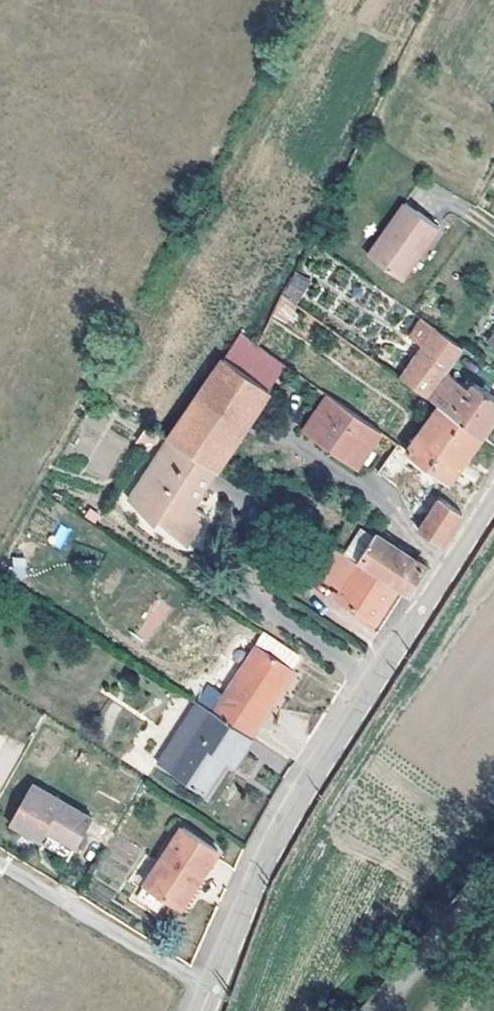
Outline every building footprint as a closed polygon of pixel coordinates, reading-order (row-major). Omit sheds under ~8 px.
[(401,201),(364,254),(399,278),(436,226),(428,220),(401,201)] [(462,387),(443,373),(462,346),(433,326),(399,376),(436,402),(481,434),(493,414),(493,397),(472,381),(465,390),(462,387)] [(220,362),(269,393),(289,363),(256,341),(241,331),(220,362)] [(218,471),(269,393),(220,362),(169,440),(216,471),(218,471)] [(468,378),(462,387),(465,390),(472,381),(468,378)] [(358,463),(381,429),(330,393),(306,426),(358,463)] [(436,402),(406,447),(439,471),(427,490),(438,498),(427,516),(419,529),(440,543),(457,516),(477,485),(456,471),(481,434),(436,402)] [(196,502),(216,471),(169,440),(130,500),(154,524),(158,519),(184,545),(204,516),(193,507),(196,502)] [(395,440),(387,454),(398,461),(406,447),(395,440)] [(438,498),(427,490),(416,508),(427,516),(438,498)] [(50,544),(64,549),(71,529),(58,524),(50,544)] [(342,553),(397,588),(408,594),(426,565),(377,533),(375,536),(360,526),(342,553)] [(338,596),(368,617),(375,621),(397,588),(342,553),(338,549),(321,575),(342,589),(338,596)] [(25,578),(25,558),(12,558),(12,577),(25,578)] [(375,621),(368,617),(364,623),(371,628),(375,621)] [(264,635),(258,646),(293,665),(299,654),(264,635)] [(255,645),(212,712),(246,734),(289,667),(255,645)] [(232,765),(250,737),(246,734),(212,712),(207,708),(168,770),(201,793),(223,760),(232,765)] [(248,749),(280,771),(286,762),(254,740),(248,749)] [(33,785),(10,823),(38,838),(43,829),(74,845),(91,816),(33,785)] [(180,827),(135,897),(156,910),(165,896),(180,906),(216,850),(180,827)]
